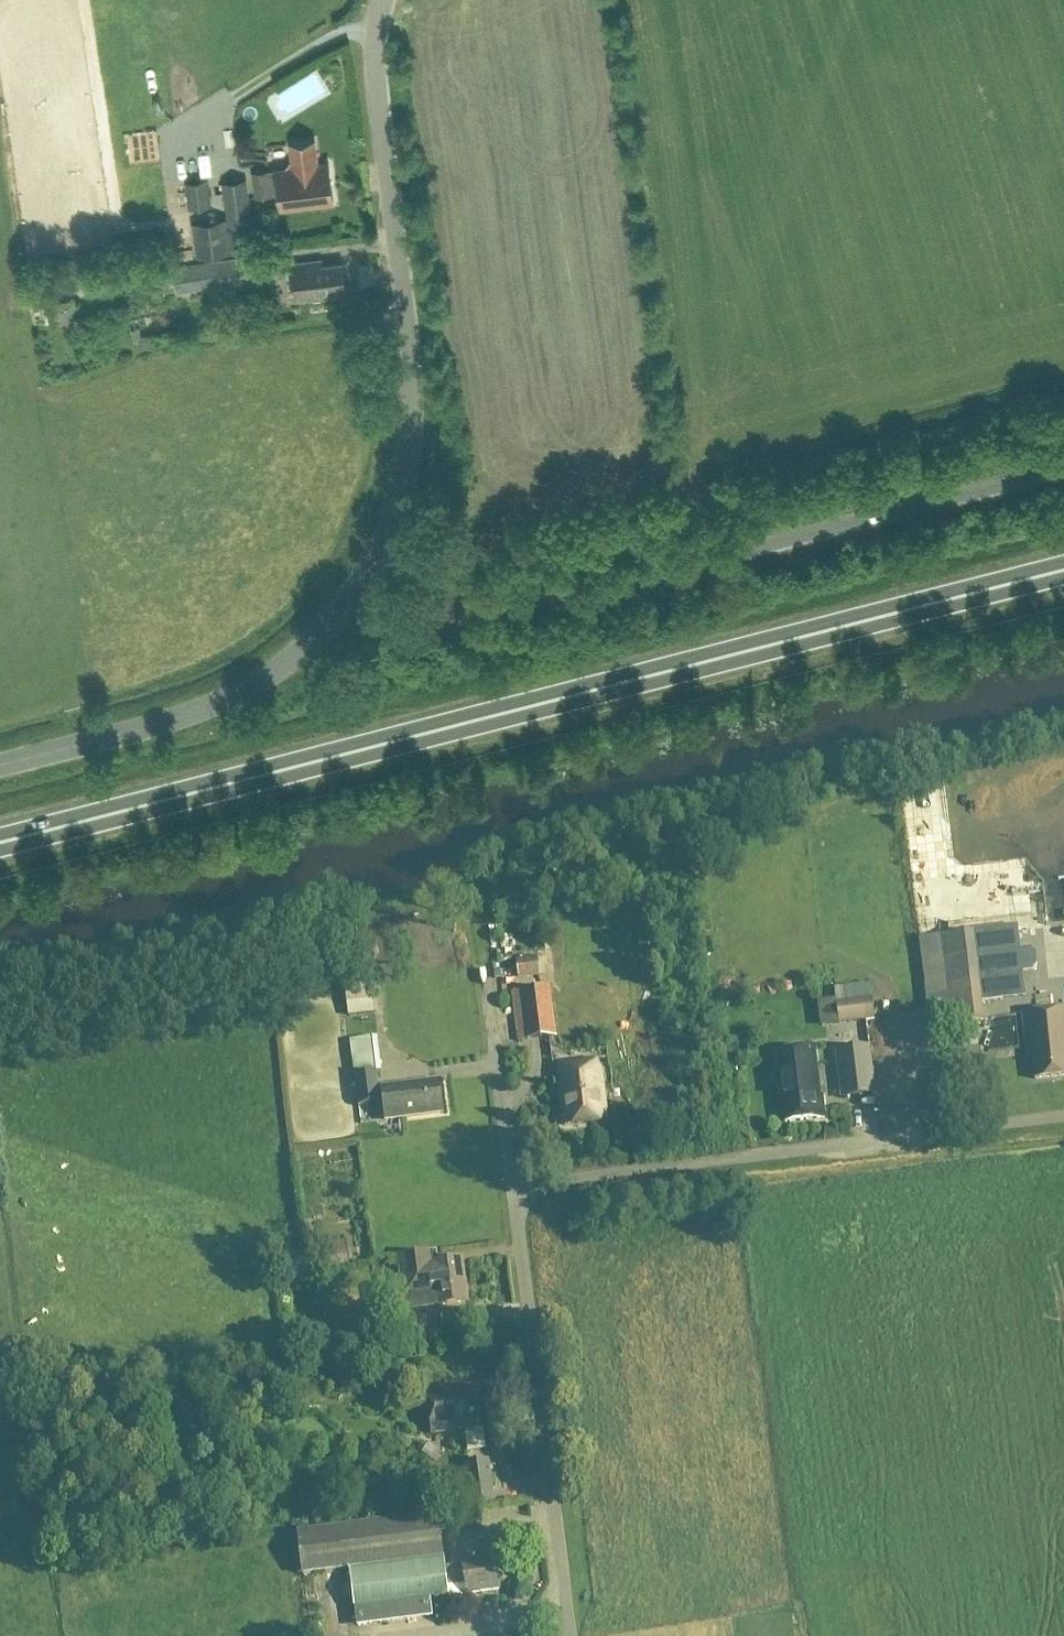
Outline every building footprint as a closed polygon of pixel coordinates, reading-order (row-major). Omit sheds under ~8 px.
[(281,207),(298,205),(333,200),(328,161),(317,162),(314,138),(290,141),(292,158),(285,166),(276,168),(268,169),(252,171),(255,195),(272,193),(279,192),(281,207)] [(211,203),(208,177),(185,180),(189,206),(211,203)] [(245,178),(222,181),(226,217),(192,221),(196,254),(254,247),(245,178)] [(265,278),(261,251),(174,264),(177,286),(220,280),(221,285),(265,278)] [(290,262),(291,269),(295,297),(345,290),(341,261),(321,264),(320,258),(290,262)] [(1036,967),(1034,955),(1028,950),(1018,951),(1015,929),(941,937),(946,986),(947,986),(951,1027),(982,1023),(977,982),(1021,977),(1020,975),(1030,974),(1036,967)] [(514,962),(516,981),(539,979),(535,959),(514,962)] [(1015,981),(998,982),(999,998),(990,998),(991,1014),(1016,1013),(1015,981)] [(380,1014),(376,986),(349,989),(353,1018),(380,1014)] [(510,993),(515,1043),(555,1038),(550,988),(510,993)] [(871,999),(835,1003),(838,1025),(874,1021),(871,999)] [(1022,1015),(1027,1057),(1033,1056),(1035,1081),(1063,1077),(1063,1010),(1022,1015)] [(868,1047),(851,1049),(833,1051),(840,1101),(874,1096),(868,1047)] [(776,1055),(778,1070),(785,1125),(825,1120),(822,1097),(820,1097),(814,1050),(776,1055)] [(564,1128),(605,1123),(599,1070),(558,1075),(564,1128)] [(375,1073),(351,1076),(355,1107),(379,1104),(375,1073)] [(399,1089),(381,1091),(383,1105),(401,1103),(403,1120),(441,1115),(437,1083),(399,1088),(399,1089)] [(429,1254),(398,1258),(400,1270),(413,1268),(417,1296),(436,1294),(437,1308),(466,1305),(461,1260),(430,1265),(429,1254)] [(426,1385),(425,1375),(401,1375),(401,1385),(426,1385)] [(476,1386),(424,1393),(430,1435),(482,1427),(476,1386)] [(483,1429),(468,1431),(471,1451),(486,1449),(483,1429)] [(487,1462),(463,1465),(469,1505),(493,1502),(487,1462)] [(297,1535),(302,1577),(351,1571),(357,1624),(423,1616),(421,1602),(448,1598),(447,1589),(465,1587),(466,1596),(499,1592),(495,1563),(445,1570),(438,1517),(297,1535)]
